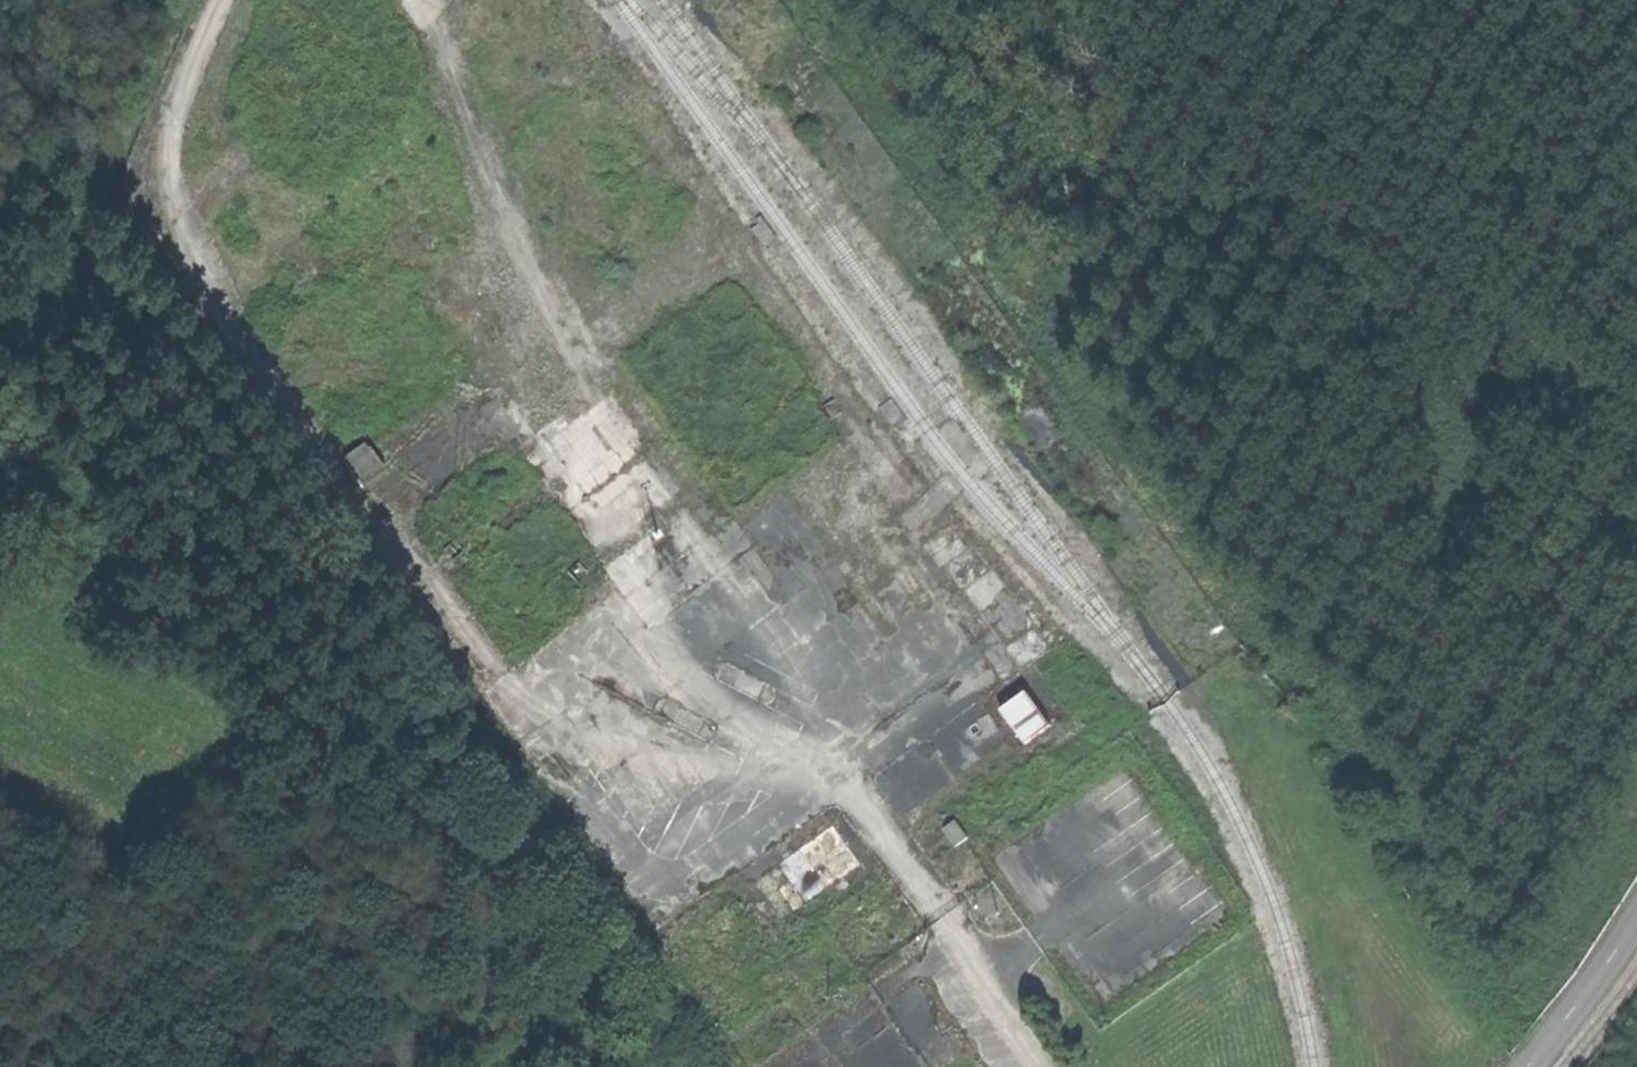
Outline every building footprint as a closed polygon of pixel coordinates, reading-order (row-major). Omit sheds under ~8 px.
[(1010,705),(1030,740),(1055,725),(1035,691),(1010,705)]
